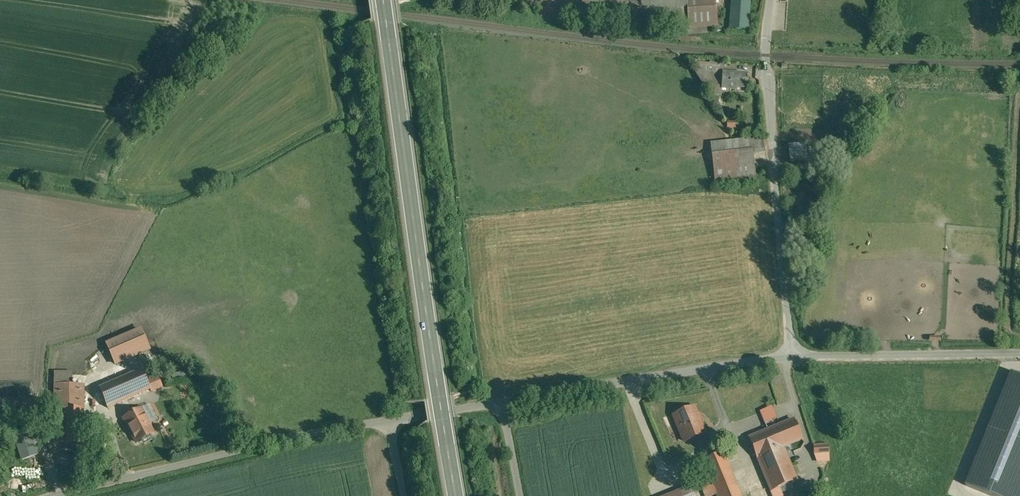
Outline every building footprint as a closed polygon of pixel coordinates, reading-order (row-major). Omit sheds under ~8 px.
[(582,17),(643,24),(642,19),(688,15),(687,0),(584,0),(582,17)] [(723,74),(695,72),(708,93),(721,94),(722,88),(723,74)] [(745,76),(723,74),(722,88),(737,90),(737,87),(744,88),(745,76)] [(788,144),(789,162),(807,161),(806,143),(788,144)] [(752,152),(723,155),(724,163),(714,164),(716,183),(755,178),(752,152)] [(140,342),(123,349),(127,358),(144,351),(140,342)] [(142,369),(99,387),(108,408),(150,389),(142,369)] [(1012,373),(966,486),(990,495),(1019,495),(1019,376),(1012,373)] [(83,385),(55,384),(54,408),(65,408),(65,445),(82,445),(83,385)] [(772,406),(760,411),(767,427),(779,422),(772,406)] [(696,414),(693,408),(674,416),(685,442),(696,437),(694,435),(703,431),(699,422),(700,420),(698,415),(696,414)] [(142,409),(124,418),(137,442),(155,433),(142,409)] [(794,420),(749,438),(757,457),(782,447),(802,439),(794,420)] [(30,432),(14,437),(22,459),(37,454),(30,432)] [(827,446),(814,447),(815,461),(828,460),(827,446)] [(782,447),(757,457),(771,491),(797,480),(791,465),(790,465),(782,447)] [(696,465),(702,479),(699,480),(706,495),(712,495),(716,494),(717,495),(741,495),(723,454),(696,465)] [(667,495),(695,495),(691,486),(667,495)]
